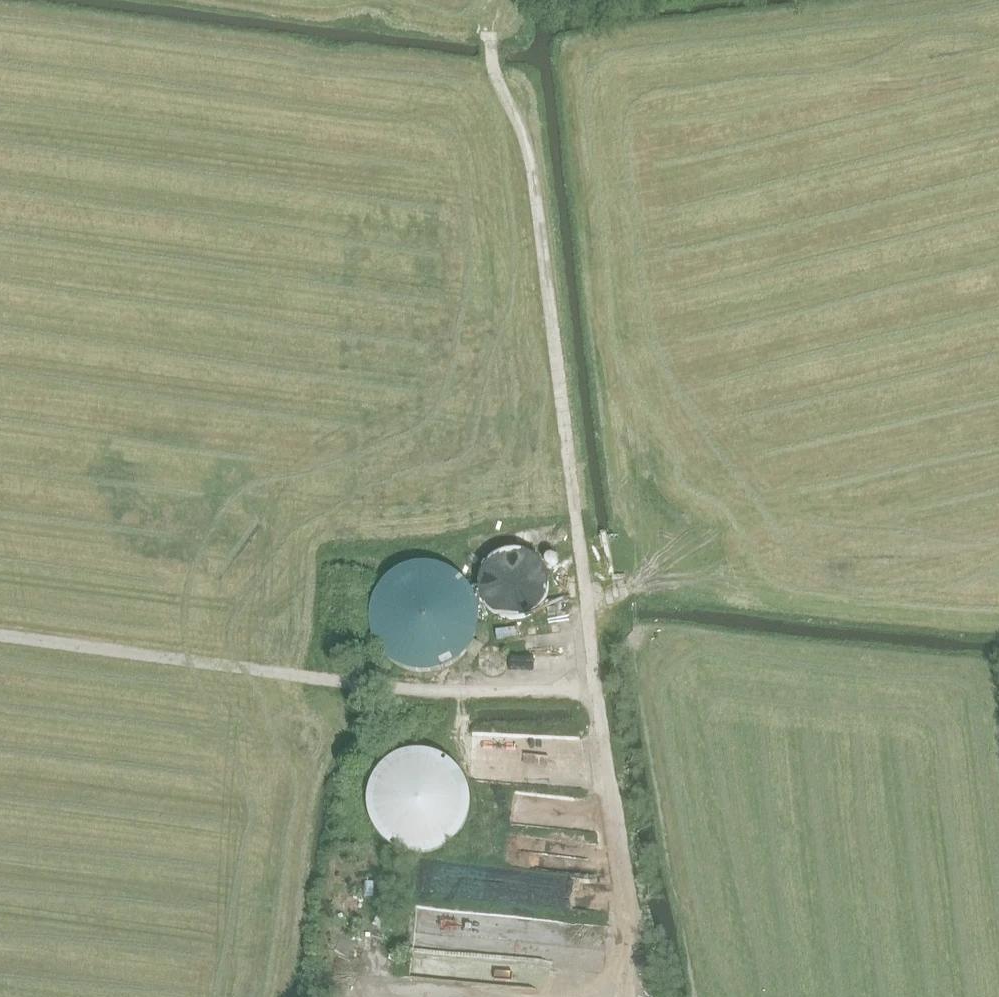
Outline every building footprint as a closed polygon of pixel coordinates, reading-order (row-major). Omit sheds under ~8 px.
[(479,579),(479,582),(479,585),(479,588),(479,591),(480,594),(481,597),(482,600),(484,603),(485,605),(487,608),(489,610),(491,612),(494,614),(496,616),(499,617),(502,618),(505,619),(508,620),(511,620),(514,620),(517,620),(520,620),(523,619),(526,618),(529,617),(531,616),(534,614),(536,612),(539,610),(541,608),(543,605),(544,603),(546,600),(547,597),(548,594),(548,591),(549,588),(549,585),(549,582),(548,579),(548,576),(547,573),(546,570),(544,568),(543,565),(541,563),(539,560),(536,558),(534,556),(531,555),(529,553),(526,552),(523,551),(520,551),(517,550),(514,550),(511,550),(508,551),(505,551),(502,552),(499,553),(496,555),(494,556),(491,558),(489,560),(487,563),(485,565),(484,568),(482,570),(481,573),(480,576),(479,579)] [(428,561),(419,561),(410,563),(401,566),(393,570),(386,575),(380,582),(375,590),(371,598),(369,607),(368,616),(368,625),(370,634),(374,642),(379,650),(385,657),(392,663),(400,667),(408,671),(417,672),(427,673),(436,671),(445,669),(453,665),(461,659),(467,652),(473,645),(477,636),(479,627),(480,618),(479,608),(477,599),(474,591),(469,583),(462,576),(455,570),(447,566),(438,563),(428,561)] [(493,631),(494,641),(519,638),(517,628),(493,631)] [(367,792),(367,796),(367,800),(367,805),(367,809),(368,814),(370,818),(371,822),(373,826),(376,830),(379,834),(382,837),(385,840),(389,843),(392,845),(396,847),(400,849),(405,850),(409,851),(414,852),(418,852),(423,852),(427,851),(431,850),(436,849),(440,847),(444,845),(448,843),(451,840),(454,837),(457,834),(460,830),(463,826),(465,822),(466,818),(468,814),(469,809),(469,805),(470,800),(469,796),(469,792),(468,787),(466,783),(465,779),(463,775),(460,771),(457,767),(454,764),(451,761),(448,758),(444,756),(440,754),(436,752),(431,751),(427,750),(423,749),(418,749),(414,749),(409,750),(405,751),(400,752),(396,754),(392,756),(389,758),(385,761),(382,764),(379,767),(376,771),(373,775),(371,779),(370,783),(368,787),(367,792)]
